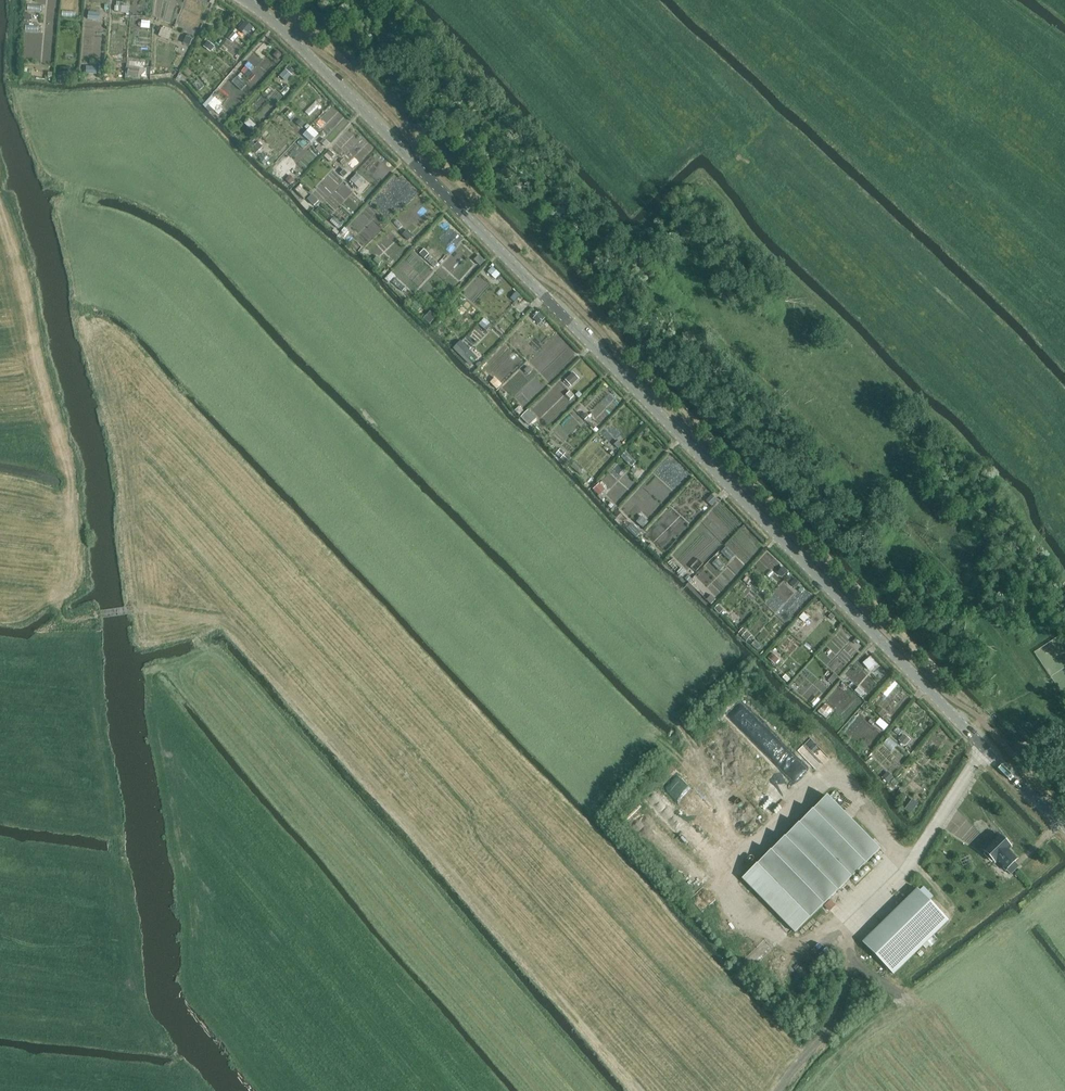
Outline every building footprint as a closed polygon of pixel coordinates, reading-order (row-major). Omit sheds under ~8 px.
[(88,10),(88,19),(100,19),(100,11),(88,10)] [(245,19),(239,26),(247,33),(253,26),(245,19)] [(162,27),(159,35),(169,39),(172,31),(162,27)] [(184,42),(190,45),(193,38),(186,35),(184,42)] [(208,39),(204,45),(212,51),(216,45),(208,39)] [(126,68),(126,75),(141,76),(141,61),(118,60),(118,68),(126,68)] [(285,68),(280,74),(288,81),(293,74),(285,68)] [(238,75),(233,80),(242,89),(247,84),(238,75)] [(217,113),(225,104),(213,94),(205,103),(217,113)] [(299,117),(295,122),(301,127),(305,123),(299,117)] [(251,118),(245,122),(251,129),(256,125),(251,118)] [(325,155),(329,160),(335,154),(331,149),(325,155)] [(300,185),(296,188),(303,197),(307,194),(300,185)] [(493,266),(488,271),(496,278),(501,273),(493,266)] [(429,311),(425,319),(432,322),(436,314),(429,311)] [(541,322),(545,316),(539,312),(535,318),(541,322)] [(472,365),(476,360),(458,343),(453,348),(472,365)] [(572,386),(580,378),(574,371),(565,379),(572,386)] [(521,416),(530,425),(538,417),(529,408),(521,416)] [(566,420),(555,429),(564,440),(575,430),(566,420)] [(613,424),(608,428),(616,437),(621,433),(613,424)] [(622,455),(631,465),(637,460),(627,450),(622,455)] [(600,482),(594,488),(599,495),(606,489),(600,482)] [(622,524),(626,520),(616,510),(612,515),(622,524)] [(637,536),(642,531),(633,522),(628,528),(637,536)] [(728,546),(722,551),(730,560),(736,555),(728,546)] [(697,580),(693,585),(699,590),(703,585),(697,580)] [(803,638),(832,611),(825,603),(812,615),(809,611),(792,627),(803,638)] [(843,631),(828,645),(835,652),(850,639),(843,631)] [(889,696),(897,682),(891,678),(882,692),(889,696)] [(791,759),(739,704),(727,715),(780,770),(791,759)] [(884,730),(890,724),(882,716),(876,722),(884,730)] [(900,740),(907,745),(912,738),(905,733),(900,740)] [(811,737),(805,743),(824,762),(830,756),(811,737)] [(895,748),(896,740),(887,738),(885,746),(895,748)] [(742,878),(795,932),(880,850),(827,796),(742,878)] [(984,850),(993,860),(995,862),(997,861),(1006,870),(1011,874),(1019,866),(1014,862),(1018,858),(1008,849),(1011,847),(999,835),(984,850)] [(863,942),(893,974),(948,920),(917,889),(863,942)]
